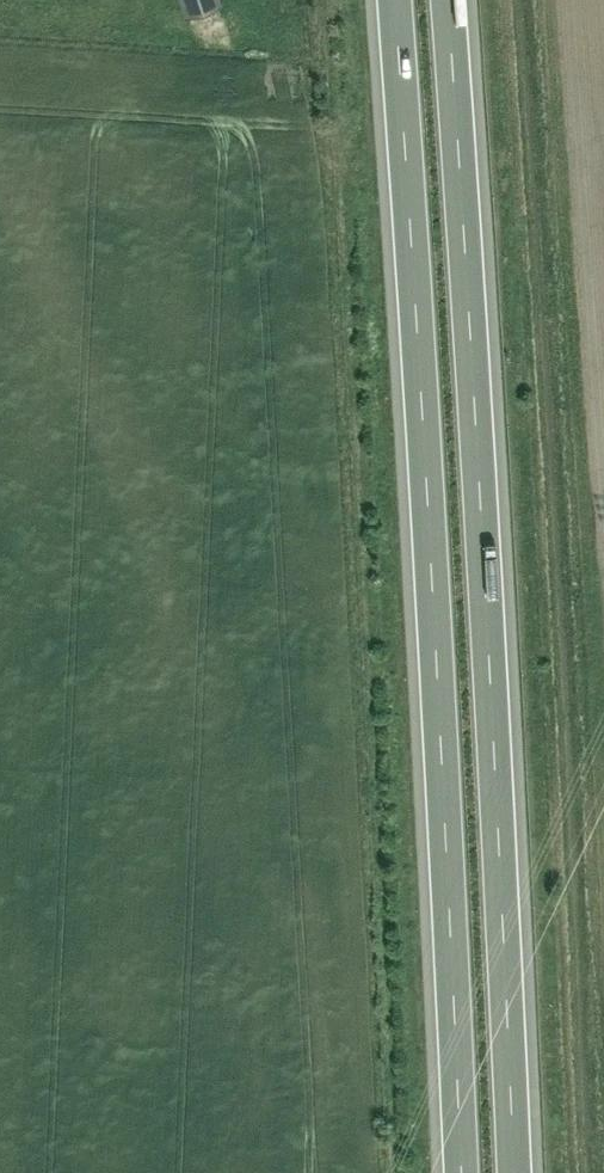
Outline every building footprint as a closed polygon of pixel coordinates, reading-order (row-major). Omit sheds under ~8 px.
[(187,17),(220,4),(219,0),(181,0),(187,17)]
